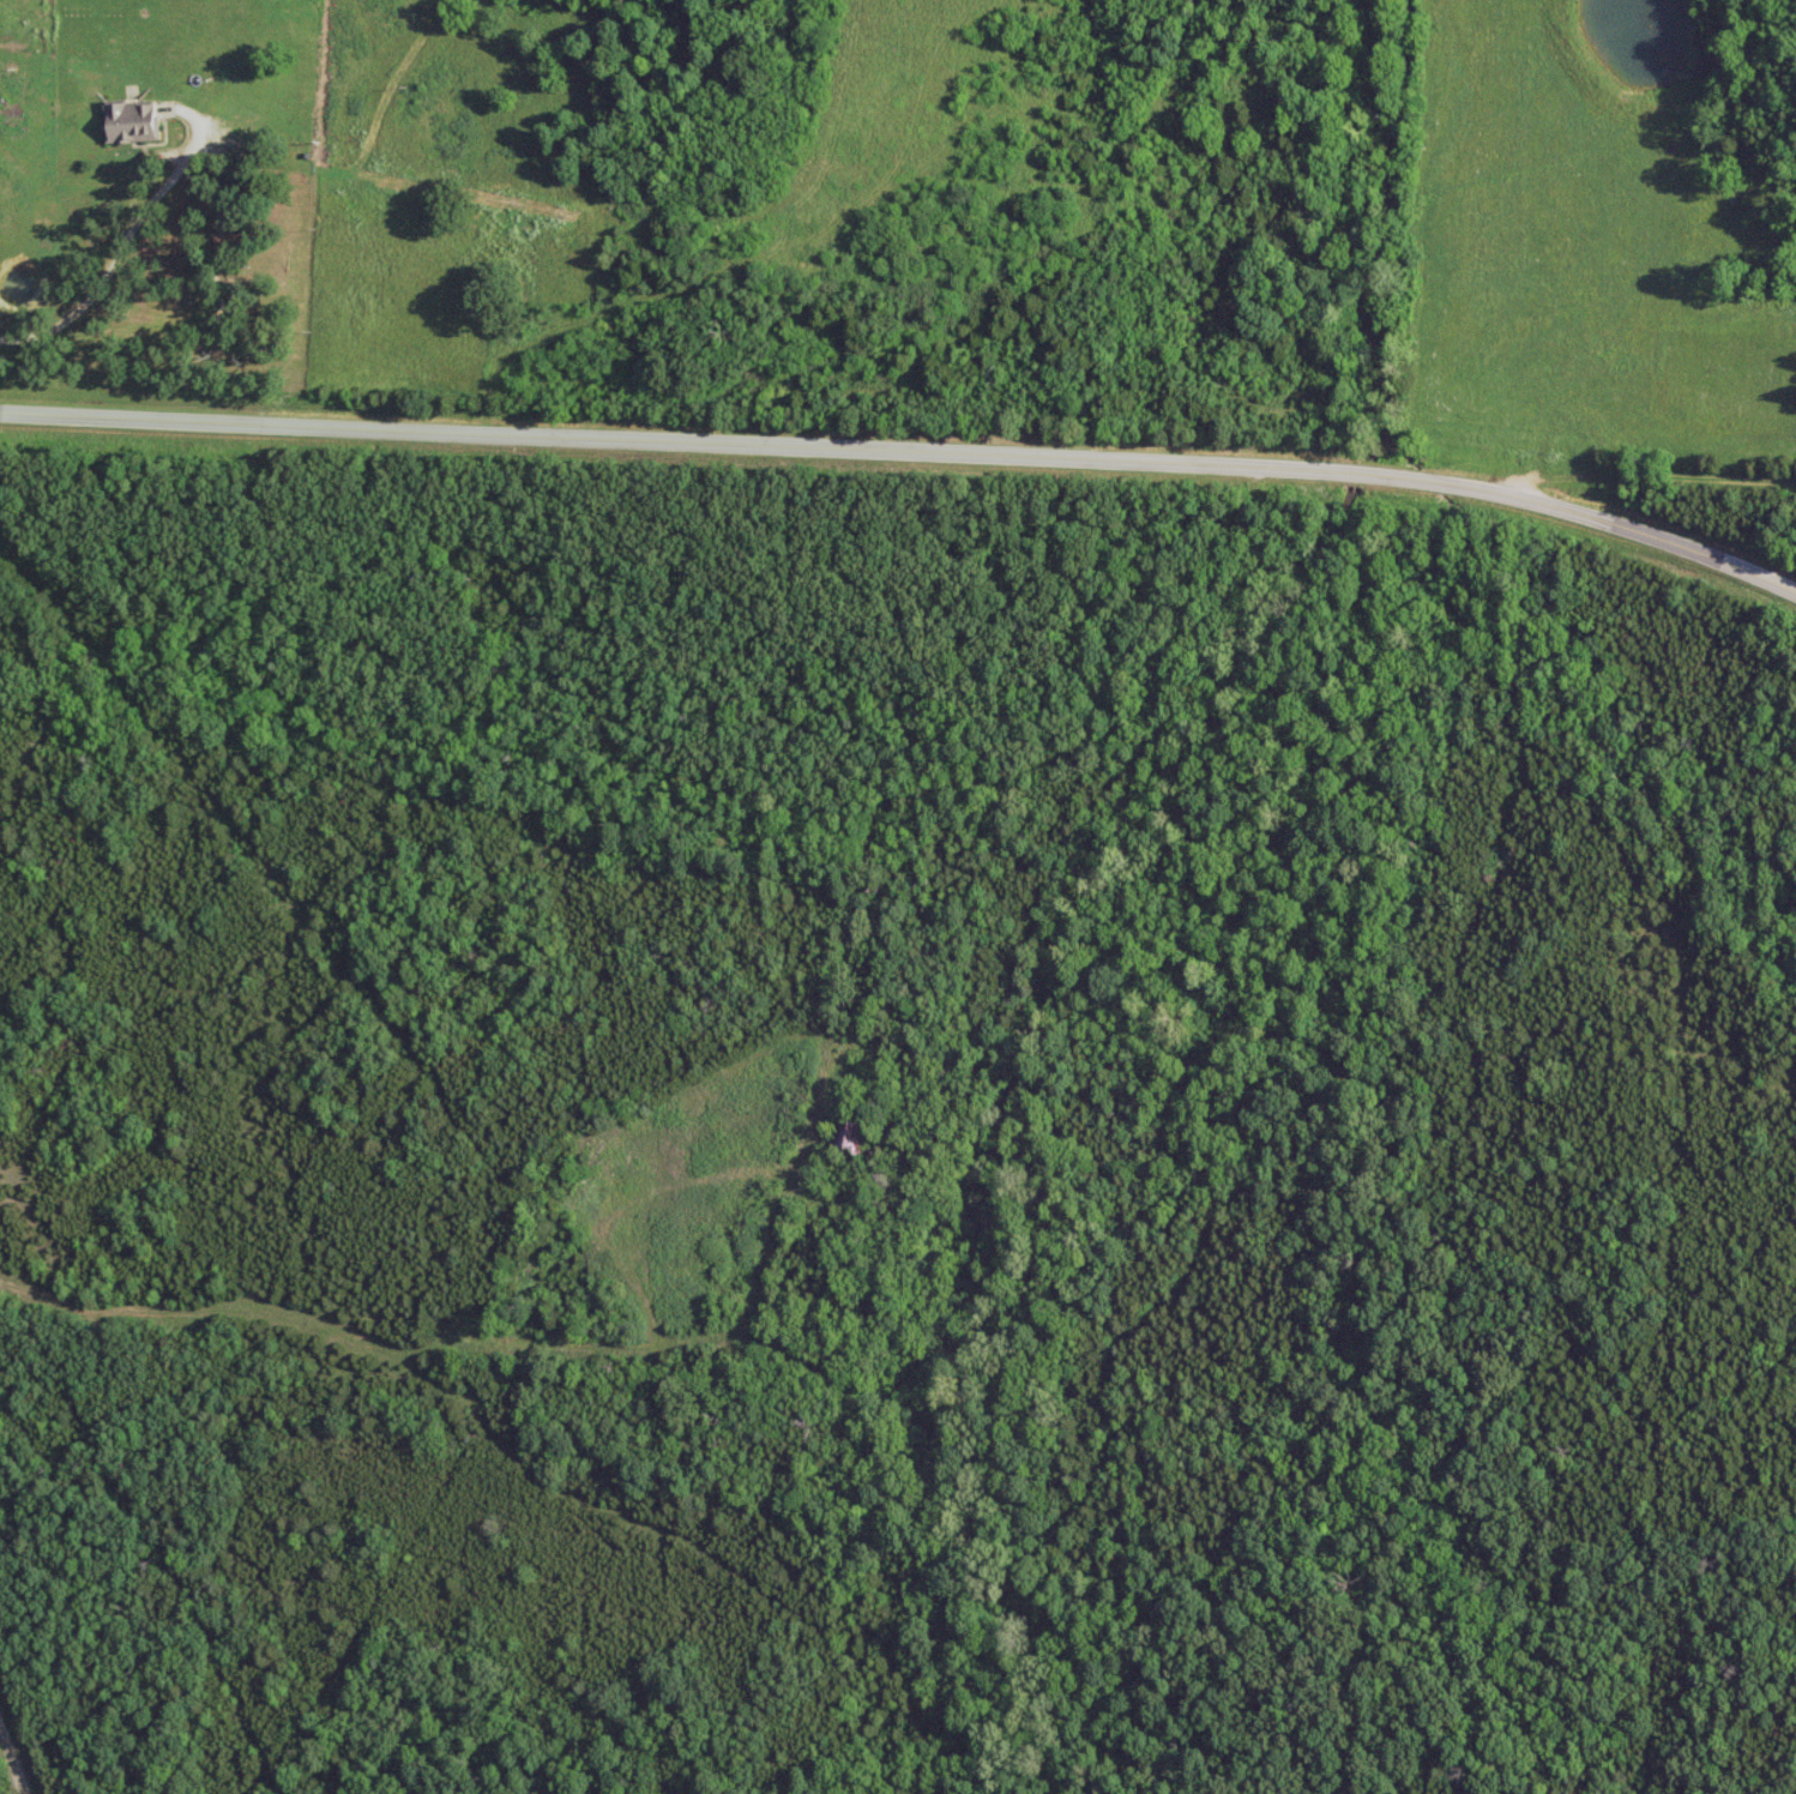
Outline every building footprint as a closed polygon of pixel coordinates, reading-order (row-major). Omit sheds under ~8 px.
[(112,101),(112,144),(165,144),(165,101),(112,101)] [(872,1124),(861,1124),(861,1157),(872,1157),(872,1124)]
